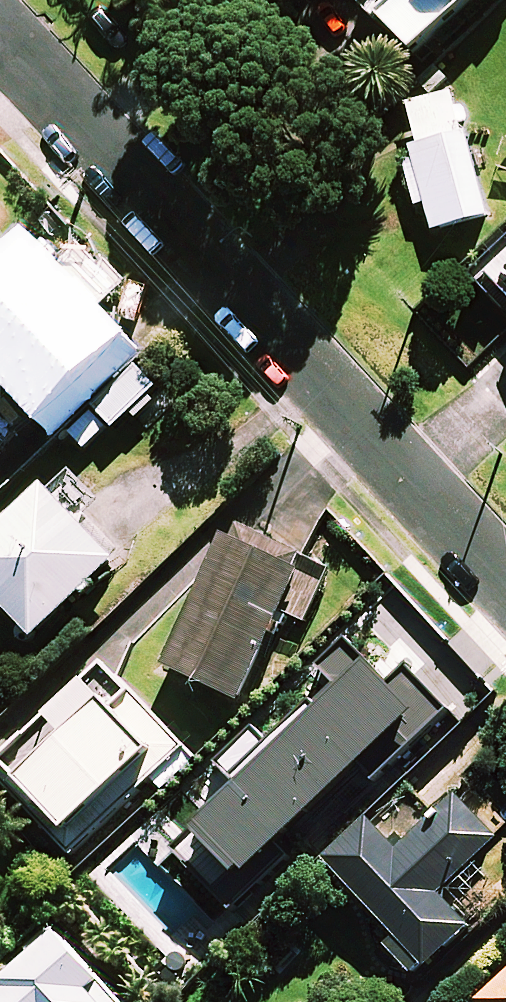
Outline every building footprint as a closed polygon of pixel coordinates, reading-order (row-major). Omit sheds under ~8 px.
[(383,14),(417,50),(470,0),(398,0),(383,14)] [(421,145),(412,147),(414,153),(405,156),(420,203),(427,201),(436,231),(489,214),(444,71),(402,84),(421,145)] [(30,260),(0,286),(0,358),(42,405),(107,348),(30,260)] [(51,486),(0,533),(0,595),(38,636),(120,561),(51,486)] [(296,557),(239,526),(167,662),(239,700),(290,604),(306,605),(318,583),(296,557)] [(341,679),(175,844),(237,905),(371,772),(382,782),(459,706),(411,659),(396,673),(354,631),(324,662),(341,679)] [(106,666),(0,767),(0,776),(11,788),(73,854),(154,778),(164,788),(194,759),(106,666)] [(503,835),(464,793),(405,847),(376,815),(329,858),(400,935),(389,944),(418,975),(472,925),(441,892),(503,835)] [(61,930),(0,982),(0,1001),(122,1001),(61,930)] [(481,1001),(482,1001),(505,1001),(505,977),(481,1001)]
